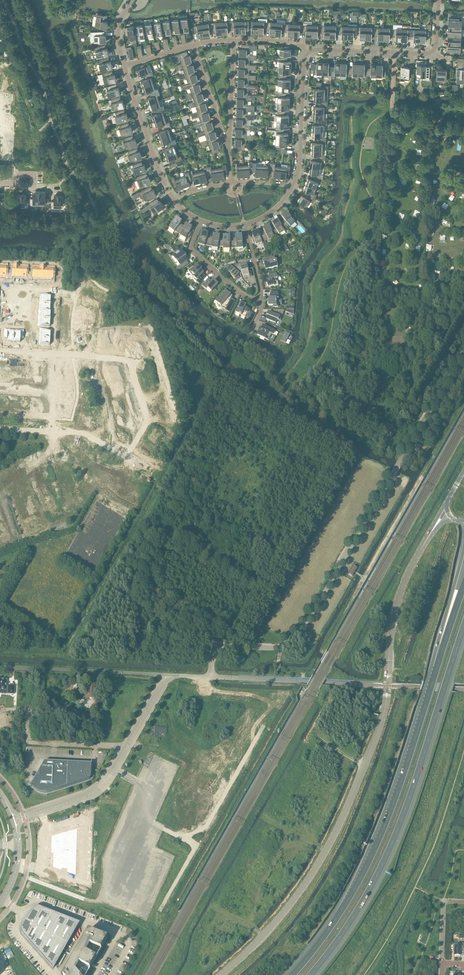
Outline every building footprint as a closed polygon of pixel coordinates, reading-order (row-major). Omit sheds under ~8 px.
[(108,15),(108,14),(106,15),(105,15),(103,15),(101,15),(100,14),(98,14),(97,14),(95,14),(97,14),(95,26),(97,26),(97,28),(98,28),(99,29),(100,29),(101,29),(102,29),(103,29),(102,29),(103,27),(107,28),(108,22),(106,21),(107,15),(108,15)] [(449,20),(448,25),(450,25),(449,28),(461,29),(462,20),(459,20),(459,18),(458,18),(454,18),(452,17),(449,17),(449,20)] [(179,27),(180,27),(184,27),(184,31),(189,30),(187,18),(178,19),(179,27)] [(178,19),(169,21),(170,29),(171,29),(175,28),(175,33),(180,32),(180,27),(179,27),(178,19)] [(240,34),(239,21),(233,21),(233,19),(230,19),(230,21),(231,28),(233,28),(234,33),(235,33),(235,34),(240,34)] [(169,21),(160,22),(162,30),(166,29),(167,34),(171,33),(171,29),(170,29),(169,21)] [(230,21),(221,22),(222,35),(227,34),(227,33),(228,33),(228,28),(231,28),(230,21)] [(249,28),(249,21),(239,21),(240,34),(245,34),(245,33),(246,33),(246,28),(249,28)] [(258,21),(249,21),(249,28),(251,28),(251,33),(253,33),(252,34),(257,34),(258,21)] [(267,22),(258,21),(257,34),(262,34),(262,33),(264,33),(264,28),(267,28),(267,22)] [(311,38),(312,25),(312,21),(303,21),(303,24),(303,31),(306,31),(305,36),(307,36),(307,37),(311,38)] [(153,31),(157,31),(158,35),(163,35),(162,30),(160,22),(152,23),(153,31)] [(221,22),(212,23),(213,30),(215,29),(216,34),(217,34),(217,35),(222,35),(221,22)] [(276,23),(267,22),(267,28),(269,29),(269,34),(270,34),(270,35),(275,35),(276,23)] [(152,23),(143,25),(144,33),(148,32),(149,37),(154,36),(153,31),(152,23)] [(212,23),(203,24),(205,37),(209,36),(209,35),(210,35),(210,30),(213,30),(212,23)] [(285,24),(276,23),(275,35),(280,36),(280,35),(281,35),(282,30),(285,30),(285,24)] [(339,26),(339,33),(342,33),(341,38),(343,38),(343,39),(347,39),(348,26),(341,26),(341,23),(339,23),(339,26)] [(205,37),(203,24),(193,26),(194,32),(198,32),(198,37),(200,37),(200,38),(205,37)] [(294,24),(285,24),(285,30),(288,31),(287,36),(289,36),(289,37),(293,37),(294,24)] [(303,24),(294,24),(293,37),(298,37),(298,36),(300,36),(300,31),(303,31),(303,24)] [(348,26),(347,39),(352,39),(352,38),(354,38),(354,33),(357,34),(357,27),(357,24),(348,24),(348,26)] [(420,30),(419,42),(424,42),(424,41),(426,41),(426,34),(427,34),(427,30),(431,30),(431,24),(427,24),(427,30),(420,30)] [(143,25),(134,26),(135,34),(139,34),(140,38),(145,37),(144,33),(143,25)] [(321,25),(312,25),(311,38),(316,38),(316,37),(318,37),(318,32),(321,32),(321,25)] [(329,38),(330,26),(321,25),(321,32),(324,32),(323,37),(325,37),(325,38),(329,38)] [(134,26),(125,28),(126,36),(130,35),(131,39),(136,39),(135,34),(134,26)] [(339,26),(330,26),(329,38),(334,39),(334,38),(336,38),(336,33),(339,33),(339,26)] [(366,27),(357,27),(357,34),(360,34),(359,39),(361,39),(361,40),(365,40),(366,27)] [(375,28),(366,27),(365,40),(370,40),(370,39),(372,39),(372,34),(375,34),(375,28)] [(419,42),(420,30),(420,27),(411,27),(411,29),(411,36),(413,36),(413,41),(414,41),(414,42),(419,42)] [(384,28),(375,28),(375,34),(377,34),(377,39),(379,39),(378,41),(383,41),(384,28)] [(393,28),(384,28),(383,41),(388,41),(388,40),(390,40),(390,35),(393,35),(393,28)] [(402,29),(393,28),(393,35),(395,35),(395,40),(397,40),(396,41),(401,42),(402,29)] [(461,36),(461,29),(449,28),(449,31),(448,31),(448,36),(461,36)] [(402,29),(401,42),(406,42),(406,41),(408,41),(408,36),(411,36),(411,29),(402,29)] [(104,31),(90,32),(91,43),(96,43),(97,44),(98,44),(99,44),(100,44),(101,43),(102,43),(103,43),(102,43),(102,41),(106,41),(106,35),(105,35),(104,31)] [(461,44),(461,36),(448,36),(448,40),(449,40),(449,43),(461,44)] [(461,44),(449,43),(449,46),(447,46),(447,51),(451,51),(451,54),(456,54),(456,51),(460,51),(461,44)] [(239,55),(242,55),(242,54),(250,55),(253,55),(253,50),(257,50),(257,45),(241,44),(241,45),(242,45),(242,49),(239,49),(239,50),(238,50),(238,53),(239,53),(239,55)] [(105,45),(96,47),(92,48),(93,51),(96,51),(97,57),(100,56),(100,58),(101,58),(102,58),(103,58),(104,57),(105,57),(106,57),(106,56),(105,56),(105,55),(109,54),(107,48),(106,48),(105,45)] [(280,58),(286,58),(286,55),(291,56),(291,54),(292,54),(293,49),(290,49),(289,49),(289,47),(284,46),(284,47),(284,49),(280,49),(280,58)] [(187,56),(186,51),(172,56),(173,61),(180,59),(181,63),(181,64),(189,61),(192,60),(192,59),(191,56),(190,55),(187,56)] [(250,65),(250,59),(257,60),(257,55),(253,55),(250,55),(242,54),(242,55),(242,59),(239,59),(239,60),(238,60),(238,63),(239,63),(238,64),(241,65),(241,64),(250,65)] [(109,61),(108,58),(99,60),(100,64),(99,64),(101,70),(103,69),(104,71),(103,71),(104,71),(105,71),(106,71),(107,71),(108,70),(109,70),(110,70),(109,69),(109,68),(112,67),(111,61),(109,61)] [(280,58),(279,67),(292,67),(292,62),(291,62),(291,61),(286,61),(286,58),(280,58)] [(457,58),(457,63),(458,63),(458,66),(456,66),(455,77),(457,76),(457,81),(463,82),(463,58),(457,58)] [(191,65),(189,61),(181,64),(181,63),(175,66),(176,70),(183,68),(184,73),(192,70),(192,71),(195,70),(195,69),(195,68),(194,66),(193,64),(191,65)] [(322,74),(323,61),(318,61),(318,62),(317,62),(317,64),(311,64),(311,69),(315,69),(315,74),(322,74)] [(322,74),(331,74),(332,68),(329,67),(329,62),(328,62),(328,61),(323,61),(322,74)] [(332,68),(331,74),(331,78),(335,78),(335,74),(340,75),(341,62),(336,62),(336,63),(335,63),(334,68),(332,68)] [(340,75),(349,75),(350,68),(347,68),(347,63),(346,63),(346,62),(341,62),(340,75)] [(349,75),(358,75),(359,63),(354,62),(354,64),(353,63),(352,68),(350,68),(349,75)] [(358,75),(367,76),(368,69),(365,69),(365,64),(364,64),(364,63),(359,63),(358,75)] [(367,76),(376,76),(377,63),(372,63),(372,64),(371,64),(370,69),(368,69),(367,76)] [(377,63),(376,76),(386,77),(386,70),(383,70),(383,65),(382,65),(382,64),(377,63)] [(146,76),(153,74),(152,70),(149,71),(147,66),(146,66),(145,64),(140,66),(141,68),(137,69),(139,75),(145,73),(146,76)] [(249,75),(249,69),(256,70),(256,65),(250,65),(241,64),(241,65),(241,69),(238,69),(238,70),(237,73),(238,73),(238,74),(241,75),(241,74),(249,75)] [(417,65),(417,76),(424,77),(424,80),(429,80),(429,74),(432,74),(433,67),(421,66),(421,65),(417,65)] [(409,80),(409,73),(413,73),(413,66),(409,66),(409,67),(401,67),(401,71),(401,73),(400,73),(400,80),(405,81),(405,80),(409,80)] [(279,67),(279,76),(286,76),(286,73),(291,73),(291,72),(292,72),(292,67),(279,67)] [(444,71),(445,69),(436,69),(436,80),(446,81),(447,71),(444,71)] [(194,75),(192,71),(192,70),(184,73),(178,75),(180,80),(186,78),(188,82),(188,83),(195,80),(196,80),(198,79),(198,78),(199,78),(198,75),(197,75),(196,74),(194,75)] [(105,83),(107,82),(108,84),(107,84),(108,84),(109,84),(110,84),(111,83),(112,83),(113,83),(113,82),(112,81),(116,80),(115,74),(113,74),(112,71),(103,73),(104,77),(103,77),(105,83)] [(143,87),(153,83),(151,78),(154,77),(153,74),(146,76),(147,79),(141,81),(143,87)] [(249,85),(249,79),(256,80),(256,75),(249,75),(241,74),(241,75),(241,79),(238,79),(238,80),(237,80),(237,83),(238,83),(238,84),(240,85),(240,84),(249,85)] [(279,76),(278,85),(291,85),(291,80),(290,80),(290,79),(285,79),(286,76),(279,76)] [(5,79),(5,84),(8,84),(8,90),(14,90),(14,87),(15,87),(15,82),(14,82),(14,80),(5,79)] [(189,87),(191,92),(199,89),(199,90),(201,89),(201,88),(202,87),(201,85),(200,85),(200,83),(197,84),(196,80),(195,80),(188,83),(188,82),(181,84),(183,89),(189,87)] [(153,83),(143,87),(145,92),(151,90),(152,93),(159,91),(158,88),(155,89),(153,83)] [(109,96),(111,95),(112,97),(111,97),(112,97),(113,97),(114,97),(115,96),(116,96),(117,95),(116,94),(120,93),(118,87),(117,87),(116,84),(107,86),(108,90),(107,90),(109,96)] [(249,89),(255,90),(255,85),(249,85),(240,84),(240,85),(240,89),(237,89),(237,90),(237,93),(237,94),(240,95),(240,94),(248,95),(249,89)] [(291,85),(278,85),(278,90),(276,90),(276,94),(278,94),(285,94),(285,91),(290,91),(290,90),(291,90),(291,85)] [(322,86),(321,86),(321,89),(314,88),(314,95),(325,95),(325,89),(328,89),(328,86),(322,86)] [(200,94),(199,90),(199,89),(191,92),(184,94),(186,99),(192,97),(194,101),(194,102),(202,99),(205,98),(204,97),(205,97),(204,94),(203,94),(203,93),(200,94)] [(148,104),(159,100),(157,95),(160,94),(159,91),(152,93),(153,96),(146,98),(148,104)] [(255,95),(248,95),(240,94),(240,95),(240,99),(237,99),(237,100),(236,100),(236,103),(237,103),(237,104),(240,105),(240,104),(248,105),(248,99),(255,100),(255,95)] [(278,94),(278,103),(290,103),(291,98),(290,98),(290,97),(285,97),(285,94),(278,94)] [(325,95),(314,95),(314,101),(320,101),(320,104),(328,104),(328,101),(325,101),(325,95)] [(113,109),(115,108),(116,110),(115,110),(116,110),(117,110),(118,110),(119,110),(119,109),(120,109),(121,109),(121,108),(120,107),(124,106),(122,100),(121,100),(120,97),(111,99),(112,103),(111,103),(113,109)] [(195,106),(197,111),(205,108),(205,109),(208,108),(207,107),(208,106),(207,104),(206,104),(206,102),(203,103),(202,99),(194,102),(194,101),(187,103),(189,108),(195,106)] [(157,110),(165,108),(164,105),(161,106),(159,100),(148,104),(150,109),(157,107),(157,110)] [(19,103),(14,103),(14,112),(17,112),(17,114),(22,114),(22,112),(25,112),(25,106),(19,106),(19,103)] [(290,103),(278,103),(277,112),(284,112),(284,109),(289,109),(289,108),(290,108),(290,103)] [(236,110),(236,113),(236,114),(239,115),(239,114),(248,115),(254,115),(255,105),(248,105),(240,104),(240,105),(239,109),(237,109),(236,110)] [(313,113),(324,113),(325,107),(328,107),(328,104),(320,104),(320,107),(313,106),(313,113)] [(154,121),(165,117),(163,112),(166,111),(165,108),(157,110),(158,113),(152,115),(154,121)] [(199,116),(200,120),(200,121),(208,118),(211,117),(210,116),(211,116),(210,113),(209,112),(206,113),(205,109),(205,108),(197,111),(191,113),(192,119),(199,116)] [(117,122),(119,121),(120,123),(121,123),(122,123),(123,123),(124,122),(125,122),(126,121),(125,121),(125,120),(128,118),(127,112),(125,113),(124,109),(115,112),(116,116),(115,116),(117,122)] [(277,112),(277,121),(290,121),(290,116),(289,116),(289,115),(284,115),(284,112),(277,112)] [(324,113),(313,113),(313,119),(319,119),(319,122),(327,122),(327,119),(324,119),(324,113)] [(254,115),(248,115),(239,114),(239,115),(239,119),(236,119),(236,120),(235,120),(235,123),(236,123),(236,124),(239,125),(239,124),(247,125),(247,119),(254,120),(254,115)] [(163,127),(170,125),(169,122),(166,123),(165,117),(154,121),(156,127),(162,124),(163,127)] [(202,125),(203,130),(211,127),(211,128),(214,127),(214,126),(214,125),(213,123),(212,121),(209,122),(208,118),(200,121),(200,120),(194,122),(195,127),(202,125)] [(277,121),(276,130),(283,130),(283,127),(288,127),(288,126),(289,126),(290,121),(277,121)] [(20,122),(20,131),(30,132),(31,132),(31,125),(25,125),(25,122),(20,122)] [(133,131),(131,125),(129,126),(128,122),(119,125),(120,129),(119,129),(121,135),(124,134),(124,136),(125,136),(126,136),(127,135),(128,135),(129,135),(129,134),(130,134),(129,134),(129,133),(133,131)] [(312,131),(324,131),(324,125),(327,125),(327,122),(319,122),(319,125),(313,124),(312,131)] [(254,125),(247,125),(239,124),(239,125),(239,129),(236,129),(236,130),(235,130),(235,133),(235,134),(238,135),(238,134),(247,135),(247,129),(254,130),(254,125)] [(160,138),(170,134),(169,129),(171,128),(170,125),(163,127),(164,130),(158,132),(160,138)] [(205,135),(206,139),(206,140),(214,137),(217,136),(217,135),(216,132),(215,131),(212,132),(211,128),(211,127),(203,130),(197,132),(198,137),(205,135)] [(276,130),(276,139),(289,139),(289,134),(288,134),(288,133),(283,133),(283,130),(276,130)] [(18,131),(18,140),(23,141),(23,137),(30,137),(30,132),(20,131),(18,131)] [(324,131),(312,131),(312,137),(319,137),(319,140),(326,140),(326,137),(323,137),(324,131)] [(169,144),(176,142),(175,139),(172,140),(170,134),(160,138),(162,144),(168,142),(169,144)] [(235,140),(234,143),(235,143),(235,144),(238,145),(238,146),(238,149),(244,150),(245,146),(245,145),(246,145),(246,139),(253,140),(253,135),(247,135),(238,134),(238,135),(238,139),(235,139),(235,140)] [(137,144),(135,138),(134,138),(133,135),(124,138),(125,142),(124,142),(126,148),(128,147),(129,148),(128,149),(129,149),(130,149),(131,148),(132,148),(133,148),(134,147),(133,145),(137,144)] [(216,141),(214,137),(206,140),(206,139),(200,141),(202,146),(208,144),(210,149),(220,146),(220,145),(220,144),(220,142),(219,142),(218,140),(216,141)] [(281,149),(282,149),(283,145),(287,145),(288,144),(289,144),(289,139),(276,139),(276,149),(281,149)] [(312,148),(323,149),(323,143),(326,143),(326,140),(319,140),(318,143),(312,142),(312,148)] [(166,155),(176,151),(174,146),(177,145),(176,142),(169,144),(170,147),(164,149),(166,155)] [(27,143),(22,143),(22,153),(25,153),(25,154),(30,154),(30,153),(33,153),(33,146),(27,146),(27,143)] [(128,155),(130,161),(133,160),(133,161),(133,162),(134,162),(135,161),(137,161),(138,160),(139,160),(139,159),(138,159),(138,158),(142,157),(140,151),(138,151),(137,148),(128,151),(129,154),(128,155)] [(318,158),(325,159),(326,155),(323,155),(323,149),(312,148),(311,155),(318,155),(318,158)] [(176,151),(166,155),(167,161),(174,159),(175,161),(182,159),(181,156),(178,157),(176,151)] [(325,159),(318,158),(317,161),(311,160),(310,166),(321,168),(322,162),(325,163),(325,159)] [(27,161),(24,161),(24,167),(30,167),(30,171),(35,171),(35,161),(32,161),(32,160),(27,160),(27,161)] [(142,161),(133,164),(134,167),(133,168),(135,174),(137,173),(138,174),(139,174),(140,174),(141,174),(142,173),(143,173),(144,172),(143,172),(143,171),(146,169),(144,163),(143,164),(142,161)] [(243,165),(244,176),(250,176),(250,169),(253,169),(252,162),(249,162),(249,165),(243,165)] [(262,176),(262,165),(256,165),(256,162),(252,162),(253,169),(256,169),(255,176),(262,176)] [(262,165),(262,176),(268,176),(268,170),(271,170),(272,162),(268,162),(268,165),(262,165)] [(272,162),(271,170),(274,170),(273,177),(279,178),(281,167),(275,166),(276,163),(272,162)] [(244,176),(243,165),(237,166),(237,163),(234,163),(234,170),(237,170),(238,177),(244,176)] [(217,168),(219,179),(225,178),(224,172),(227,171),(226,164),(222,164),(223,167),(217,168)] [(281,167),(279,178),(285,179),(286,172),(289,173),(290,165),(287,165),(287,168),(281,167)] [(203,167),(204,170),(198,172),(201,182),(207,181),(206,175),(209,174),(207,166),(203,167)] [(211,166),(207,166),(209,174),(212,173),(212,180),(219,179),(217,168),(211,169),(211,166)] [(315,177),(323,179),(323,174),(320,174),(321,168),(310,166),(309,173),(316,173),(315,177)] [(201,182),(198,172),(193,173),(192,170),(188,171),(191,178),(194,178),(195,184),(201,182)] [(191,178),(188,171),(185,172),(186,175),(180,177),(184,188),(190,186),(188,179),(191,178)] [(148,177),(146,173),(137,177),(139,180),(138,180),(134,181),(137,188),(139,187),(140,188),(144,187),(145,187),(146,186),(147,186),(148,185),(147,183),(151,182),(149,176),(148,177)] [(184,188),(180,177),(175,179),(174,176),(171,178),(173,185),(176,184),(178,190),(184,188)] [(323,179),(315,177),(314,180),(308,178),(306,184),(316,188),(318,182),(321,183),(323,179)] [(308,195),(315,199),(317,194),(314,193),(316,188),(306,184),(304,190),(310,192),(308,195)] [(146,200),(148,198),(149,200),(148,200),(150,200),(151,199),(152,199),(153,198),(154,197),(153,196),(157,194),(154,188),(152,189),(151,186),(139,192),(142,199),(145,197),(146,200)] [(30,198),(30,205),(39,206),(39,192),(33,192),(33,198),(30,198)] [(40,192),(39,203),(40,203),(49,203),(49,198),(45,198),(45,192),(42,192),(40,192)] [(19,197),(17,197),(17,202),(18,202),(18,208),(28,208),(29,200),(25,200),(25,194),(19,194),(19,197)] [(54,201),(51,201),(51,208),(61,208),(61,203),(62,203),(62,198),(61,198),(61,195),(55,195),(54,201)] [(315,199),(308,195),(307,198),(301,195),(298,200),(301,202),(300,203),(305,206),(306,205),(307,206),(310,201),(313,203),(315,199)] [(159,201),(157,198),(149,204),(151,207),(150,207),(154,212),(156,211),(157,212),(157,213),(158,212),(159,211),(160,211),(160,210),(161,210),(161,209),(162,209),(161,209),(161,208),(164,205),(160,200),(159,201)] [(281,221),(287,228),(289,226),(290,227),(295,222),(293,220),(294,219),(294,220),(295,220),(294,219),(293,218),(293,217),(292,216),(291,215),(290,215),(291,215),(289,216),(287,213),(282,218),(283,219),(281,221)] [(178,233),(183,225),(181,224),(182,222),(177,219),(174,222),(173,221),(173,220),(173,221),(172,221),(171,222),(171,223),(170,223),(170,224),(170,225),(169,225),(170,226),(170,225),(171,226),(169,228),(174,232),(175,231),(178,233)] [(272,227),(276,234),(278,233),(279,235),(285,231),(284,230),(287,228),(281,221),(279,222),(278,221),(273,225),(273,226),(272,227)] [(183,225),(178,233),(181,235),(180,236),(186,239),(187,237),(188,237),(188,238),(189,237),(190,237),(190,236),(190,235),(191,235),(191,234),(191,233),(192,232),(191,232),(191,233),(190,232),(192,228),(186,225),(186,227),(183,225)] [(262,232),(265,241),(268,239),(269,240),(275,238),(273,235),(276,234),(272,227),(270,228),(269,227),(263,230),(264,231),(262,232)] [(265,241),(262,232),(259,233),(258,232),(252,234),(254,238),(252,238),(252,239),(252,240),(253,241),(253,242),(254,243),(254,244),(254,243),(255,243),(256,245),(262,243),(262,242),(265,241)] [(208,246),(210,237),(208,236),(208,235),(202,233),(201,237),(199,236),(200,236),(199,236),(199,237),(198,238),(198,239),(198,240),(198,241),(197,242),(198,242),(198,241),(199,242),(198,244),(205,246),(205,245),(208,246)] [(210,237),(208,246),(212,247),(212,248),(218,249),(218,246),(221,247),(222,238),(219,238),(220,237),(213,236),(213,237),(210,237)] [(233,239),(233,248),(237,248),(237,249),(243,248),(243,246),(244,245),(244,246),(245,246),(245,245),(245,244),(245,243),(245,242),(244,241),(244,240),(242,240),(242,236),(235,237),(236,238),(233,239)] [(222,238),(221,247),(223,247),(223,249),(230,249),(230,248),(233,248),(233,239),(230,239),(230,237),(224,237),(224,239),(222,238)] [(170,246),(163,245),(167,250),(171,247),(175,252),(176,254),(173,256),(177,263),(178,262),(180,265),(176,268),(178,271),(183,268),(188,264),(186,261),(187,260),(185,257),(186,256),(182,250),(179,252),(178,250),(175,247),(170,246)] [(264,264),(266,270),(278,267),(276,260),(275,261),(275,258),(273,258),(272,255),(264,257),(265,260),(263,261),(263,264),(264,264)] [(241,264),(236,264),(236,265),(240,273),(240,274),(242,274),(243,277),(249,275),(249,276),(250,276),(246,263),(241,265),(241,264)] [(239,274),(240,274),(240,273),(236,265),(236,264),(225,266),(224,266),(223,267),(223,268),(224,268),(236,279),(235,278),(239,274)] [(199,284),(206,276),(203,274),(204,273),(201,270),(202,269),(200,267),(199,267),(197,265),(195,267),(194,266),(188,271),(191,275),(192,275),(194,275),(195,276),(194,277),(197,280),(196,281),(199,284)] [(5,279),(5,280),(9,280),(9,269),(6,269),(6,266),(0,266),(0,278),(5,279)] [(12,280),(12,277),(19,277),(19,267),(13,266),(12,269),(9,269),(9,280),(12,280)] [(19,267),(19,277),(29,277),(29,272),(26,272),(26,267),(20,267),(19,267)] [(33,281),(33,280),(39,280),(40,268),(33,268),(33,270),(29,270),(29,272),(29,277),(29,281),(33,281)] [(268,287),(274,285),(274,286),(278,285),(277,281),(276,281),(276,279),(278,279),(276,272),(269,273),(270,277),(267,278),(268,281),(267,281),(268,287)] [(218,284),(214,280),(211,283),(208,280),(202,286),(206,289),(207,287),(211,291),(218,284)] [(231,295),(225,290),(223,293),(222,292),(220,295),(220,296),(216,301),(221,306),(222,307),(221,307),(226,309),(225,310),(226,311),(226,310),(229,312),(235,301),(231,299),(232,299),(231,298),(231,299),(229,297),(231,295),(231,294),(231,295)] [(270,298),(268,298),(268,305),(273,305),(273,307),(278,307),(278,302),(278,299),(279,299),(279,292),(271,292),(271,295),(270,295),(270,298)] [(39,296),(39,304),(50,304),(51,302),(50,301),(51,297),(39,296)] [(240,302),(235,312),(236,313),(235,315),(239,317),(240,314),(241,315),(242,315),(245,317),(250,319),(249,320),(248,323),(251,325),(256,315),(253,313),(253,312),(250,311),(251,310),(246,307),(246,305),(240,302)] [(39,311),(50,312),(50,307),(50,304),(39,304),(39,311)] [(268,312),(267,316),(268,316),(266,320),(276,323),(277,320),(279,320),(280,317),(281,317),(284,310),(285,310),(273,310),(274,310),(272,313),(268,312)] [(38,311),(38,319),(50,319),(51,312),(50,312),(39,311),(38,311)] [(38,319),(37,326),(50,327),(50,322),(50,319),(38,319)] [(257,335),(269,340),(273,342),(276,336),(273,335),(275,331),(263,325),(262,329),(260,329),(257,335)] [(4,329),(3,338),(7,338),(6,342),(13,342),(14,330),(4,329)] [(39,329),(39,338),(50,339),(50,332),(46,332),(46,329),(39,329)] [(14,330),(13,342),(20,343),(20,339),(23,339),(24,330),(14,330)] [(145,345),(146,333),(138,333),(137,344),(145,345)] [(155,352),(147,354),(148,358),(147,358),(148,363),(149,362),(150,366),(158,364),(157,360),(156,356),(155,352)] [(9,369),(9,375),(12,375),(12,372),(18,372),(19,361),(13,361),(12,369),(9,369)] [(19,361),(18,372),(24,372),(24,375),(28,376),(28,370),(25,369),(25,362),(19,361)] [(28,370),(28,376),(31,376),(31,373),(37,373),(38,362),(31,362),(31,370),(28,370)] [(38,362),(37,373),(47,374),(47,367),(44,367),(44,363),(38,362)] [(62,363),(53,365),(55,371),(59,370),(60,373),(71,371),(70,365),(63,367),(62,363)] [(61,377),(57,377),(58,382),(67,381),(67,378),(73,376),(71,371),(60,373),(61,377)] [(58,382),(58,385),(62,385),(61,390),(73,390),(73,385),(67,384),(67,381),(58,382)] [(58,393),(57,398),(67,399),(67,395),(73,395),(73,390),(61,390),(61,393),(58,393)] [(57,398),(57,403),(60,403),(59,407),(71,409),(72,403),(66,402),(67,399),(57,398)] [(7,404),(7,413),(13,414),(13,410),(16,410),(16,402),(7,401),(7,404)] [(16,402),(16,410),(19,410),(19,414),(25,414),(25,403),(26,403),(26,402),(16,402)] [(36,403),(36,415),(41,415),(41,411),(45,412),(45,405),(42,405),(42,403),(36,403)] [(54,409),(53,415),(62,416),(63,413),(70,414),(71,409),(59,407),(59,410),(54,409)] [(152,446),(146,456),(153,460),(158,450),(152,446)] [(1,694),(2,690),(5,690),(6,690),(8,690),(8,694),(14,694),(14,685),(8,685),(8,687),(6,687),(6,680),(1,679),(0,679),(0,693),(1,694)] [(98,684),(90,683),(89,690),(87,690),(87,698),(96,698),(98,684)] [(92,763),(45,761),(33,781),(31,784),(30,783),(36,789),(37,790),(38,790),(39,791),(40,791),(42,792),(43,792),(44,792),(45,792),(46,792),(47,792),(48,792),(49,792),(50,792),(51,792),(88,779),(89,779),(90,779),(90,778),(91,778),(91,777),(91,776),(92,775),(91,774),(92,761),(92,763)] [(89,852),(89,845),(90,832),(90,825),(90,824),(88,825),(83,826),(76,828),(52,836),(51,852),(51,866),(53,866),(62,870),(67,872),(76,875),(86,879),(88,880),(88,879),(89,866),(89,852)] [(32,911),(26,920),(35,925),(43,911),(44,910),(40,908),(38,908),(37,908),(36,908),(35,909),(34,909),(32,911)] [(43,912),(35,925),(43,930),(51,915),(52,913),(48,911),(44,910),(43,912)] [(51,915),(43,930),(51,935),(60,918),(61,917),(56,915),(52,913),(51,915)] [(60,918),(51,935),(59,939),(69,922),(70,920),(65,918),(61,917),(60,918)] [(21,929),(21,930),(21,932),(22,933),(23,934),(27,939),(28,937),(35,925),(26,920),(22,926),(21,927),(21,929)] [(69,922),(59,939),(67,944),(78,923),(74,921),(70,920),(69,922)] [(28,937),(27,939),(30,942),(34,946),(35,945),(43,930),(35,925),(28,937)] [(35,945),(34,946),(37,950),(38,951),(40,954),(41,952),(51,935),(43,930),(35,945)] [(108,937),(89,930),(63,974),(87,974),(108,937)] [(41,952),(40,954),(43,957),(47,961),(48,959),(59,939),(51,935),(41,952)] [(48,959),(47,961),(50,964),(53,968),(67,944),(59,939),(48,959)] [(461,945),(455,945),(454,955),(463,956),(463,943),(461,943),(461,945)]
